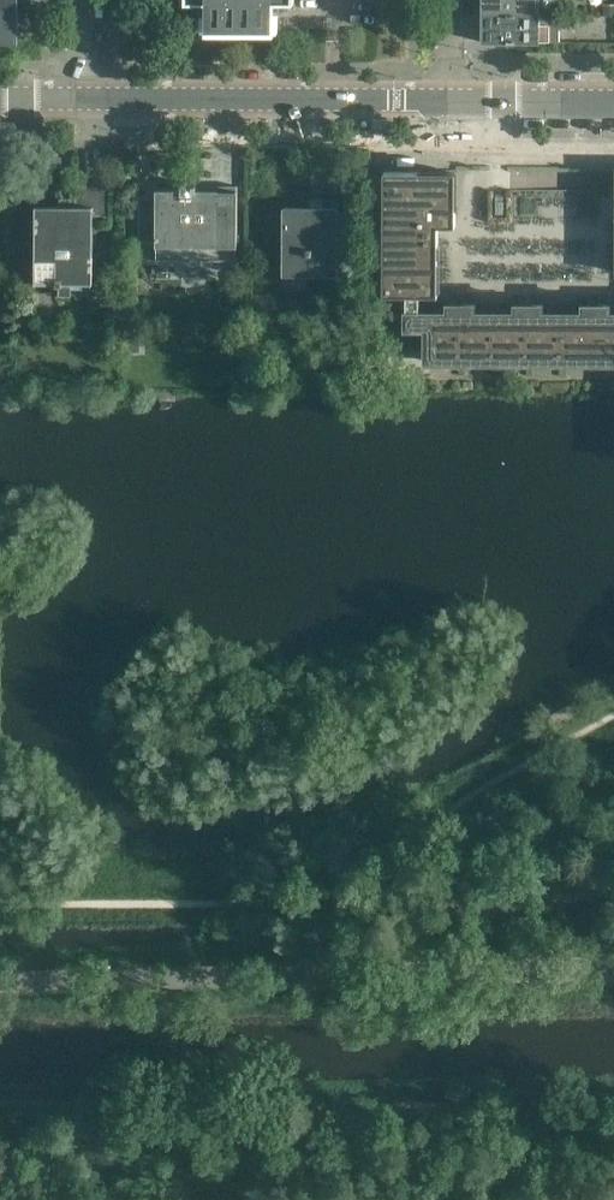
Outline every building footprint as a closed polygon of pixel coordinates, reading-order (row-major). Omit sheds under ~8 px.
[(16,0),(0,0),(0,8),(16,8),(16,0)] [(294,0),(186,0),(186,2),(207,3),(206,30),(273,30),(273,3),(294,3),(294,0)] [(534,0),(482,0),(482,15),(488,15),(534,15),(534,0)] [(16,8),(0,8),(0,40),(16,40),(16,8)] [(534,42),(534,15),(488,15),(482,15),(482,42),(534,42)] [(609,313),(609,305),(583,305),(583,313),(542,313),(542,305),(516,305),(516,312),(474,312),(474,305),(448,305),(448,312),(420,312),(420,296),(438,296),(438,292),(440,292),(440,245),(438,245),(438,226),(455,226),(455,172),(384,172),(384,176),(382,176),(381,274),(384,274),(383,295),(406,295),(406,312),(384,312),(384,347),(426,347),(426,361),(613,361),(613,313),(609,313)] [(93,281),(93,225),(110,225),(110,185),(71,185),(71,206),(35,206),(35,283),(56,283),(56,286),(59,286),(59,296),(97,296),(97,281),(93,281)] [(238,259),(238,190),(196,190),(196,185),(192,185),(192,190),(156,190),(156,195),(139,195),(139,241),(156,241),(156,257),(155,257),(155,260),(238,261),(238,259)] [(353,249),(354,200),(310,200),(310,208),(283,207),(283,276),(337,276),(338,249),(353,249)]
